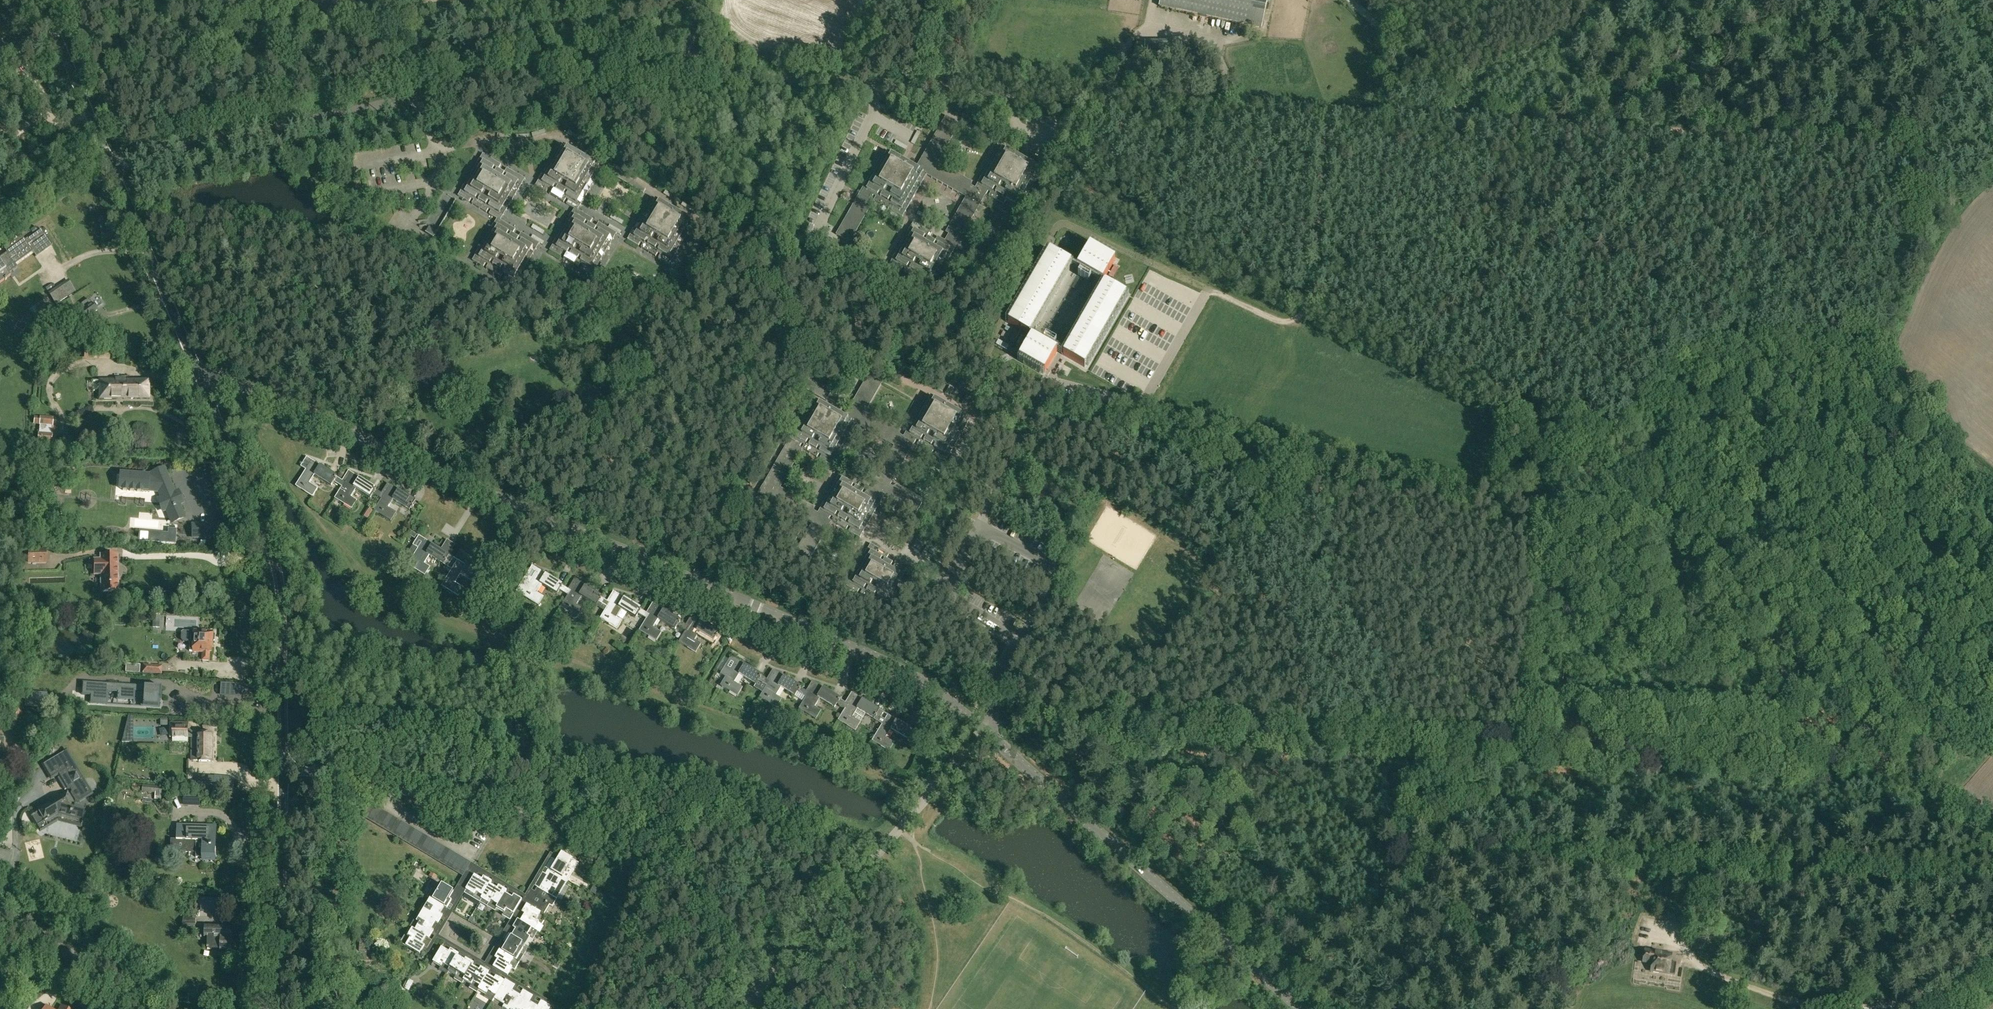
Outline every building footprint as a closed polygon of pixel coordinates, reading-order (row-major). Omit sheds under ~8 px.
[(1159,7),(1262,29),(1268,0),(1160,0),(1159,7)] [(946,116),(922,158),(924,159),(918,170),(928,175),(929,173),(934,176),(932,178),(958,193),(964,182),(938,167),(936,170),(932,167),(958,123),(946,116)] [(567,204),(575,209),(578,210),(602,169),(584,158),(583,160),(580,158),(577,157),(578,155),(560,144),(536,186),(547,192),(549,189),(552,191),(550,194),(564,203),(566,199),(569,201),(567,204)] [(1008,203),(1006,206),(1017,213),(1041,171),(1032,165),(1023,160),(1017,157),(1008,152),(999,147),(977,185),(975,189),(986,195),(988,191),(991,193),(989,196),(1003,205),(1005,201),(1008,203)] [(865,191),(862,196),(871,201),(872,199),(874,195),(877,197),(875,201),(890,209),(892,206),(894,207),(892,211),(904,217),(928,175),(918,170),(916,168),(909,164),(902,160),(885,150),(862,189),(865,191)] [(489,215),(497,219),(500,221),(525,180),(507,169),(504,174),(501,172),(498,170),(501,165),(483,155),(458,196),(469,202),(471,199),(474,201),(472,204),(486,213),(488,209),(491,211),(489,215)] [(611,169),(609,172),(643,193),(645,189),(611,169)] [(848,241),(871,201),(862,196),(860,194),(837,235),(848,241)] [(628,239),(639,246),(640,242),(643,244),(641,248),(656,256),(658,253),(661,254),(659,258),(664,261),(670,264),(694,223),(677,212),(670,208),(652,198),(628,239)] [(953,232),(948,242),(957,247),(961,250),(988,266),(994,255),(967,239),(965,242),(961,239),(962,237),(980,206),(969,199),(951,231),(953,232)] [(592,219),(578,210),(575,209),(550,250),(561,257),(563,253),(566,255),(564,259),(578,267),(580,263),(583,265),(581,269),(592,275),(617,234),(599,223),(596,228),(593,226),(589,224),(592,219)] [(500,221),(497,219),(472,260),(483,267),(485,263),(488,265),(486,269),(500,277),(503,274),(505,275),(503,279),(514,286),(523,271),(539,244),(521,234),(518,239),(515,237),(512,235),(515,230),(500,221)] [(923,280),(921,283),(932,289),(957,247),(948,242),(945,240),(939,236),(935,242),(932,240),(929,238),(932,233),(923,228),(914,223),(890,265),(895,268),(901,271),(903,268),(906,270),(904,273),(918,282),(920,278),(923,280)] [(429,228),(428,229),(426,233),(434,238),(437,232),(430,227),(429,228)] [(10,276),(9,273),(17,267),(15,264),(32,252),(35,257),(44,251),(32,235),(24,241),(25,242),(0,260),(0,283),(10,276)] [(1089,246),(1077,267),(1103,282),(1115,261),(1089,246)] [(1050,252),(1008,324),(1030,336),(1071,264),(1050,252)] [(1126,295),(1105,283),(1103,282),(1077,267),(1071,264),(1030,336),(1031,337),(1057,352),(1064,355),(1085,368),(1126,295)] [(97,310),(89,299),(82,304),(85,308),(76,315),(81,322),(86,318),(88,320),(94,316),(93,314),(97,310)] [(1031,337),(1019,358),(1045,373),(1057,352),(1031,337)] [(846,418),(855,424),(856,421),(863,425),(862,428),(887,442),(893,431),(866,416),(865,418),(860,415),(861,413),(880,381),(868,374),(849,407),(852,408),(846,418)] [(100,399),(131,399),(147,399),(147,382),(125,382),(125,380),(115,380),(115,382),(100,382),(100,399)] [(803,388),(809,391),(826,401),(830,393),(807,380),(803,388)] [(903,437),(915,444),(916,440),(919,442),(917,445),(932,453),(933,450),(936,452),(934,455),(946,462),(970,420),(951,409),(949,412),(947,411),(944,409),(946,406),(928,395),(903,437)] [(788,441),(790,442),(799,447),(801,444),(804,445),(802,449),(817,457),(819,453),(822,455),(820,459),(831,465),(833,462),(855,424),(846,418),(836,413),(834,416),(832,415),(829,413),(831,410),(812,399),(788,441)] [(50,450),(51,438),(53,417),(40,416),(37,449),(50,450)] [(787,447),(785,446),(765,482),(758,494),(760,492),(775,500),(774,503),(800,518),(807,506),(781,491),(779,494),(774,491),(775,490),(799,447),(790,442),(787,447)] [(334,482),(337,484),(340,480),(336,478),(337,477),(307,458),(301,467),(306,470),(296,487),(313,497),(318,489),(309,484),(315,475),(331,486),(334,482)] [(177,493),(173,495),(171,489),(171,488),(171,486),(168,480),(164,470),(152,475),(153,479),(133,477),(133,476),(121,475),(121,482),(120,489),(123,489),(123,491),(128,491),(128,489),(130,490),(130,491),(135,492),(135,490),(138,490),(137,492),(142,492),(142,491),(151,491),(152,487),(157,487),(159,492),(162,499),(160,500),(165,511),(167,510),(172,523),(184,518),(179,505),(182,504),(177,493)] [(373,494),(376,496),(379,492),(376,490),(376,489),(349,471),(342,481),(340,480),(337,484),(342,487),(335,499),(352,509),(357,501),(349,496),(354,488),(370,498),(373,494)] [(849,532),(860,538),(884,496),(875,490),(866,485),(864,489),(861,487),(858,485),(860,482),(842,471),(817,513),(829,520),(831,517),(833,518),(831,522),(846,530),(848,527),(850,528),(849,532)] [(379,492),(376,496),(381,499),(374,511),(391,522),(396,513),(388,508),(393,500),(410,510),(412,507),(413,507),(413,506),(413,505),(415,501),(388,484),(382,494),(379,492)] [(186,537),(200,537),(200,524),(186,525),(186,537)] [(811,524),(793,556),(804,563),(822,531),(811,524)] [(168,533),(139,531),(138,541),(175,544),(176,529),(168,529),(168,533)] [(448,567),(450,563),(446,560),(449,555),(432,544),(419,536),(408,554),(413,557),(408,565),(425,576),(429,569),(421,564),(427,554),(452,570),(448,567)] [(871,544),(846,587),(857,593),(860,590),(862,591),(860,595),(875,603),(877,600),(880,601),(878,605),(889,611),(913,569),(895,558),(892,562),(889,560),(886,558),(888,555),(871,544)] [(46,562),(46,554),(46,551),(27,551),(27,554),(27,562),(46,562)] [(93,575),(101,575),(101,592),(118,592),(118,554),(101,555),(101,558),(93,559),(93,575)] [(452,570),(448,567),(452,570),(442,586),(459,597),(463,590),(454,585),(460,575),(477,586),(479,582),(480,583),(481,581),(480,581),(483,576),(458,561),(452,570)] [(560,590),(563,592),(566,588),(562,586),(563,585),(533,566),(517,592),(539,606),(544,598),(537,593),(542,585),(557,594),(560,590)] [(568,590),(566,588),(563,592),(568,595),(561,607),(570,613),(570,615),(572,617),(574,618),(576,618),(578,617),(578,618),(583,609),(577,605),(582,597),(597,606),(599,602),(603,604),(605,600),(602,598),(602,597),(575,580),(568,590)] [(641,610),(642,609),(614,592),(608,602),(605,600),(603,604),(608,607),(601,619),(618,629),(623,621),(617,617),(622,609),(636,618),(638,614),(642,616),(644,612),(641,610)] [(647,613),(644,612),(642,616),(647,619),(640,631),(657,641),(662,633),(654,628),(659,619),(675,630),(678,626),(681,628),(684,624),(680,621),(681,620),(653,603),(647,613)] [(686,625),(684,624),(681,628),(686,631),(679,643),(696,653),(701,645),(693,639),(698,631),(714,642),(717,638),(717,639),(718,637),(717,637),(720,632),(693,615),(686,625)] [(191,632),(190,642),(190,652),(194,652),(204,652),(203,661),(209,661),(210,652),(212,652),(212,644),(214,643),(214,636),(212,635),(213,633),(205,632),(205,631),(198,630),(198,632),(195,632),(191,632)] [(762,683),(764,678),(761,676),(762,675),(731,657),(720,674),(726,677),(720,686),(738,696),(743,688),(734,683),(739,675),(756,685),(758,681),(762,683)] [(140,664),(126,664),(125,672),(139,672),(140,664)] [(143,666),(142,673),(163,674),(163,665),(143,664),(143,666)] [(798,692),(801,694),(804,690),(800,688),(801,687),(773,670),(767,680),(764,678),(762,683),(767,686),(760,698),(777,708),(782,700),(776,696),(781,688),(795,696),(798,692)] [(314,674),(307,681),(313,688),(321,681),(314,674)] [(806,692),(804,690),(801,694),(806,697),(800,709),(817,719),(822,711),(815,707),(820,698),(835,707),(837,703),(841,705),(843,702),(840,700),(840,699),(813,682),(806,692)] [(162,698),(162,688),(82,683),(82,695),(90,695),(90,703),(106,704),(107,691),(117,692),(117,699),(134,700),(134,692),(143,692),(142,706),(158,707),(159,698),(162,698)] [(857,709),(878,722),(881,718),(876,715),(879,710),(852,693),(846,703),(843,702),(841,705),(846,708),(839,720),(856,731),(861,722),(852,717),(857,709)] [(45,696),(23,695),(22,707),(44,709),(44,704),(45,696)] [(8,718),(12,720),(17,723),(22,713),(13,709),(8,718)] [(914,731),(913,730),(888,715),(883,724),(878,722),(883,725),(873,741),(890,751),(895,743),(886,738),(891,729),(908,740),(910,736),(911,737),(912,736),(911,735),(914,731)] [(173,723),(173,737),(187,737),(187,723),(173,723)] [(213,761),(213,733),(192,733),(191,760),(199,760),(199,761),(213,761)] [(32,817),(34,821),(38,828),(50,821),(51,823),(60,817),(59,815),(63,813),(65,816),(83,820),(86,807),(79,805),(80,801),(93,794),(66,751),(43,765),(51,778),(57,774),(67,792),(38,810),(40,813),(32,817)] [(214,790),(217,790),(234,791),(235,778),(215,777),(214,790)] [(368,817),(375,806),(370,803),(363,815),(368,817)] [(368,817),(372,820),(379,809),(375,806),(368,817)] [(372,820),(377,823),(383,811),(379,809),(372,820)] [(383,811),(377,823),(381,825),(388,814),(383,811)] [(381,825),(386,828),(392,817),(388,814),(381,825)] [(386,828),(390,830),(397,819),(392,817),(386,828)] [(390,830),(394,833),(401,822),(397,819),(390,830)] [(399,836),(405,824),(401,822),(394,833),(399,836)] [(399,836),(403,838),(410,827),(405,824),(399,836)] [(216,859),(217,826),(177,825),(177,840),(171,840),(171,852),(197,853),(197,852),(203,852),(203,859),(216,859)] [(415,830),(410,827),(403,838),(408,841),(415,830)] [(418,832),(412,843),(416,846),(423,835),(418,832)] [(416,846),(421,849),(427,837),(423,835),(416,846)] [(421,849),(425,851),(432,840),(427,837),(421,849)] [(429,854),(436,843),(432,840),(425,851),(429,854)] [(429,854),(434,857),(441,845),(436,843),(429,854)] [(434,857),(438,859),(445,848),(441,845),(434,857)] [(445,848),(438,859),(443,862),(449,850),(445,848)] [(443,862),(447,864),(454,853),(449,850),(443,862)] [(458,856),(454,853),(447,864),(451,867),(458,856)] [(556,861),(550,858),(544,869),(546,870),(550,872),(561,878),(567,868),(573,872),(577,864),(561,854),(556,861)] [(451,867),(456,870),(462,858),(458,856),(451,867)] [(462,858),(456,870),(460,872),(467,861),(462,858)] [(546,870),(542,877),(540,876),(533,887),(539,890),(550,896),(556,899),(567,882),(561,878),(550,872),(546,870)] [(481,899),(482,897),(489,886),(488,886),(491,882),(484,878),(485,876),(477,871),(467,888),(466,890),(473,894),(471,898),(479,903),(481,899)] [(491,882),(488,886),(489,886),(482,897),(481,899),(488,903),(486,907),(494,912),(496,908),(497,906),(504,895),(503,895),(506,891),(499,887),(500,885),(492,880),(491,882)] [(1688,894),(1695,895),(1697,882),(1690,881),(1688,894)] [(458,896),(441,886),(438,884),(434,892),(431,890),(426,898),(430,900),(432,901),(443,908),(447,901),(453,904),(458,896)] [(599,889),(594,886),(590,892),(595,895),(599,889)] [(501,916),(509,921),(519,904),(520,904),(522,900),(514,896),(515,894),(507,889),(506,891),(503,895),(504,895),(497,906),(496,908),(503,912),(501,916)] [(546,904),(548,906),(551,908),(556,899),(550,896),(539,890),(535,897),(529,894),(523,905),(528,908),(540,914),(546,904)] [(421,915),(423,917),(423,916),(434,923),(438,925),(442,918),(444,919),(449,911),(447,910),(443,908),(432,901),(430,900),(425,907),(422,905),(417,913),(421,915)] [(528,908),(524,915),(518,912),(514,920),(519,923),(531,929),(535,922),(541,926),(545,917),(540,914),(528,908)] [(411,930),(414,932),(414,931),(425,938),(429,940),(433,933),(435,934),(440,926),(438,925),(434,923),(423,916),(423,917),(421,915),(416,922),(413,920),(408,928),(411,930)] [(196,918),(183,918),(183,932),(195,932),(196,918)] [(536,933),(531,929),(519,923),(515,930),(509,927),(505,935),(510,938),(522,945),(522,944),(527,948),(536,933)] [(229,951),(230,927),(205,926),(204,937),(208,937),(207,948),(220,948),(220,951),(229,951)] [(429,940),(425,938),(414,931),(414,932),(409,939),(404,935),(399,943),(416,954),(420,946),(426,949),(431,941),(429,940)] [(499,952),(501,953),(513,960),(513,959),(517,952),(523,956),(527,948),(522,944),(522,945),(510,938),(506,945),(500,942),(496,950),(499,952)] [(449,972),(450,970),(456,959),(459,955),(452,951),(453,949),(445,944),(435,961),(433,963),(441,967),(439,971),(446,975),(449,972)] [(1653,963),(1652,972),(1668,974),(1675,975),(1677,963),(1669,962),(1670,957),(1668,957),(1668,955),(1646,951),(1644,962),(1653,963)] [(518,963),(513,959),(513,960),(501,953),(499,952),(495,959),(491,957),(487,965),(503,975),(504,974),(508,977),(512,970),(514,971),(518,963)] [(464,981),(465,979),(472,968),(474,964),(467,960),(468,958),(460,953),(459,955),(456,959),(450,970),(449,972),(456,976),(453,980),(461,984),(464,981)] [(479,990),(480,988),(487,977),(489,973),(482,969),(483,967),(475,962),(474,964),(472,968),(465,979),(464,981),(471,985),(469,989),(477,993),(479,990)] [(489,973),(487,977),(480,988),(479,990),(486,994),(484,998),(492,1002),(495,997),(504,982),(497,978),(498,976),(490,971),(489,973)] [(504,982),(495,997),(505,1003),(502,1008),(503,1008),(512,1008),(513,1008),(520,996),(513,992),(516,986),(505,980),(504,982)] [(538,1007),(531,1003),(534,997),(523,991),(520,996),(513,1008),(516,1008),(536,1008),(538,1007)]
